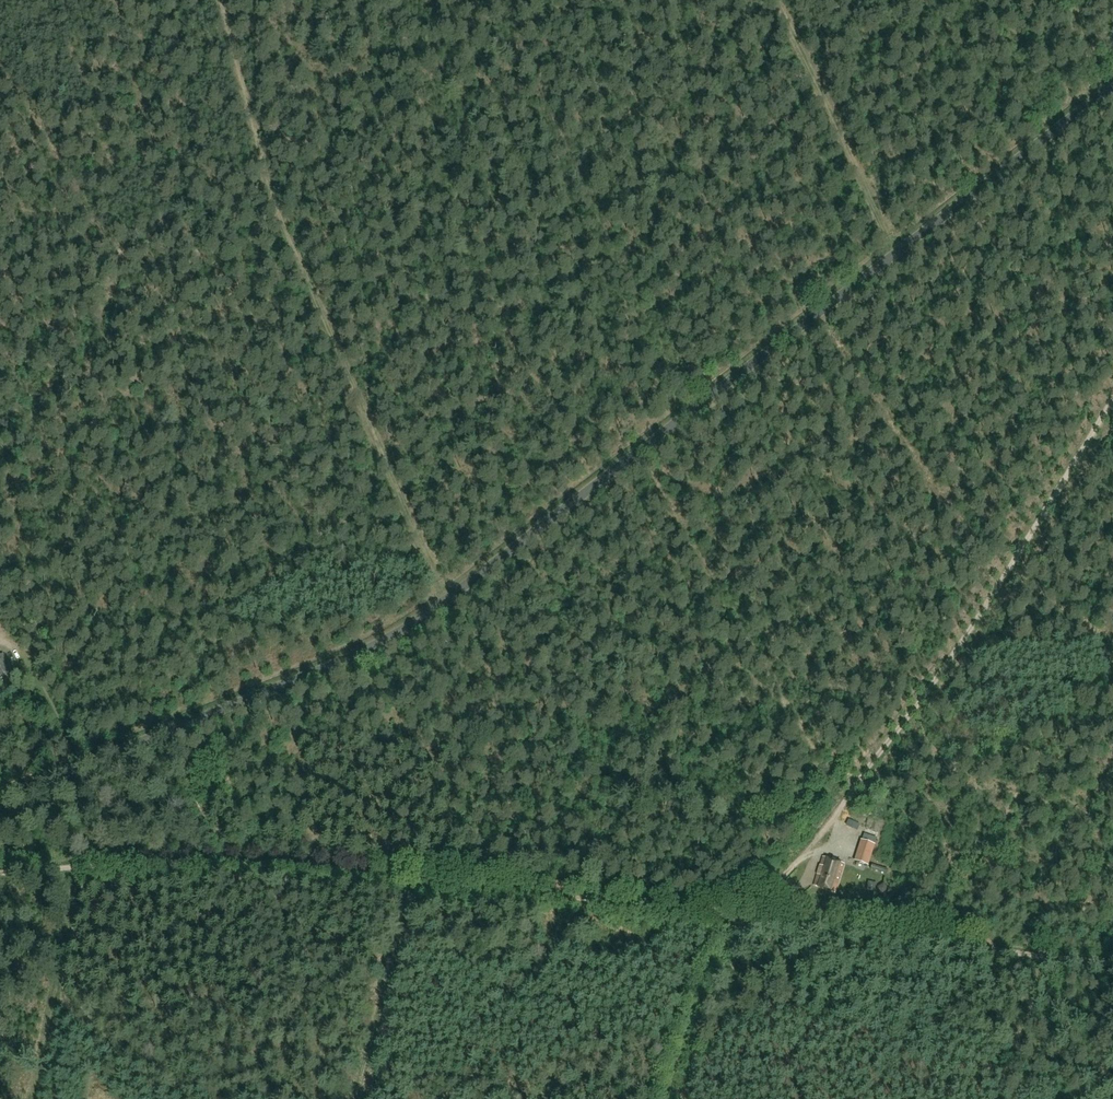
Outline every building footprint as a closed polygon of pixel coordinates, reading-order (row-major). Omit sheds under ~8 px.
[(5,672),(6,674),(12,671),(3,655),(0,656),(0,674),(5,672)] [(940,689),(945,692),(952,683),(947,679),(940,689)] [(846,826),(857,831),(860,825),(848,820),(846,826)] [(855,861),(868,865),(877,839),(864,834),(855,861)] [(822,857),(813,886),(835,893),(844,864),(822,857)] [(886,875),(887,870),(873,865),(871,870),(886,875)]
